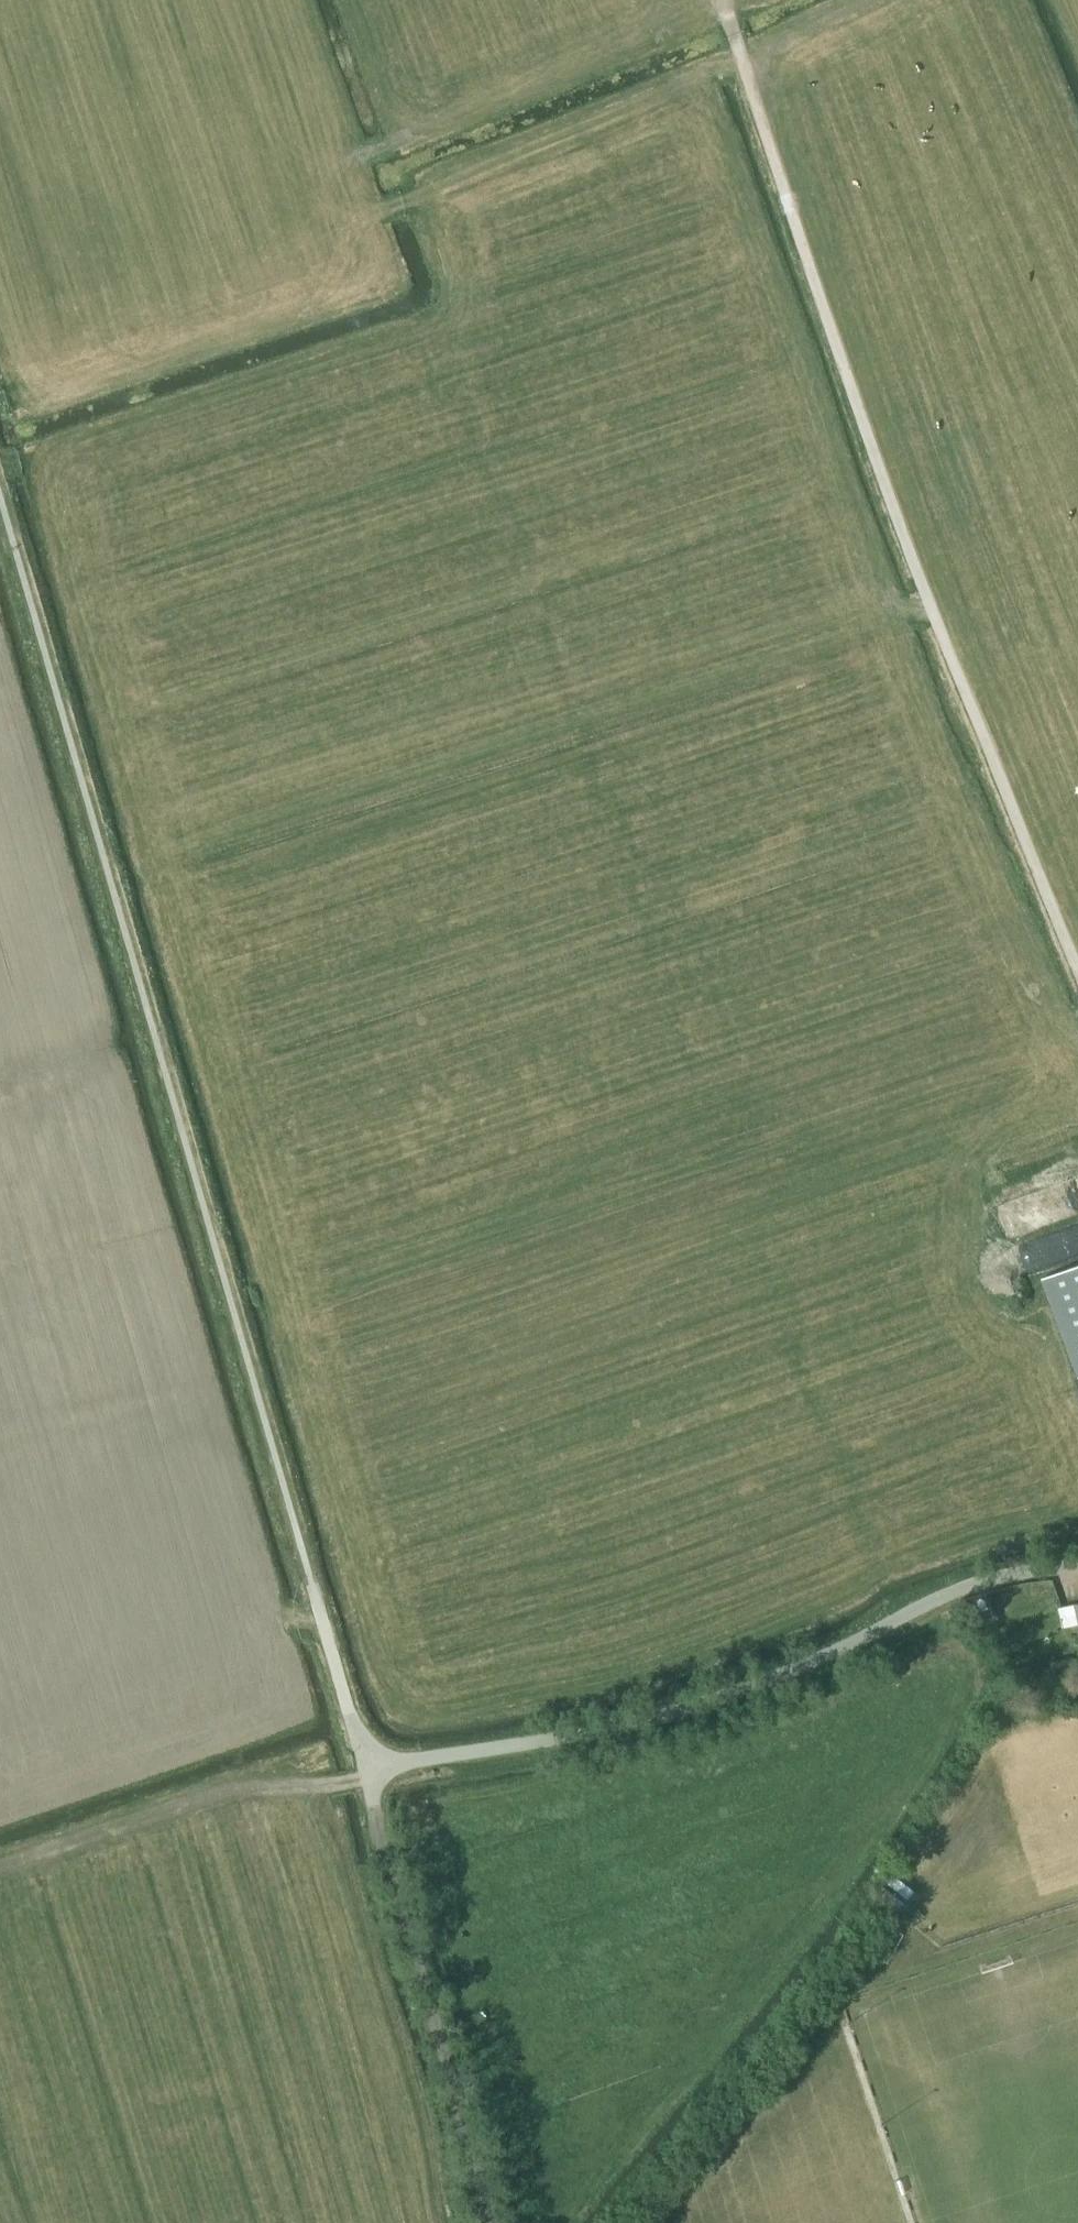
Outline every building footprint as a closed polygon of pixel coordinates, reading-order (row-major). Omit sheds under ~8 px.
[(891,1876),(877,1893),(898,1910),(912,1893),(891,1876)]
